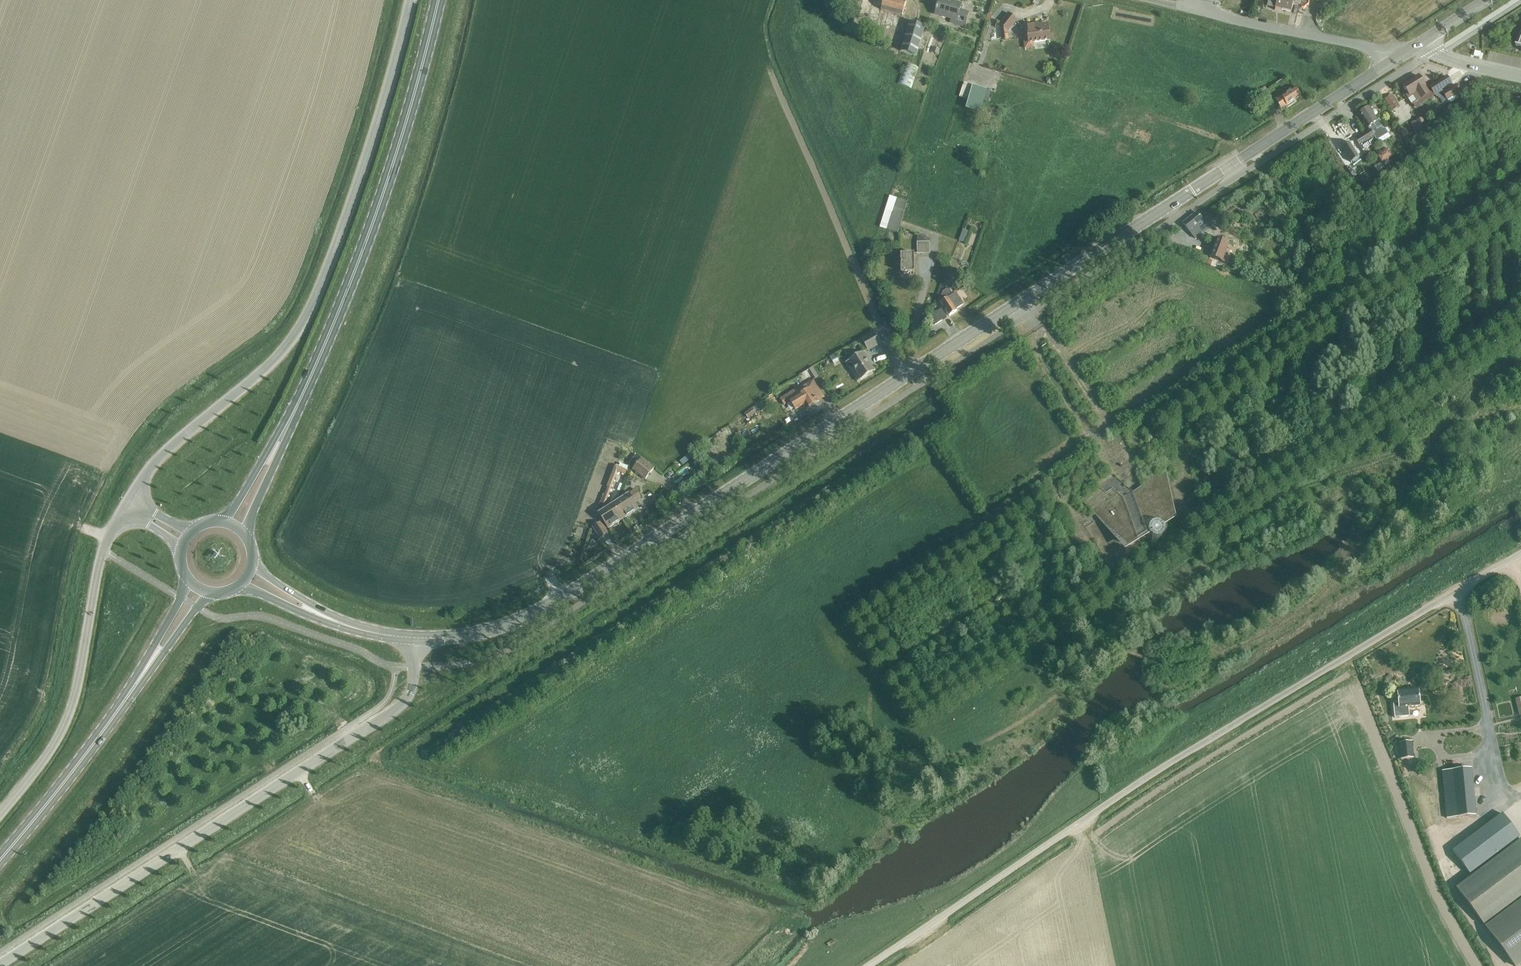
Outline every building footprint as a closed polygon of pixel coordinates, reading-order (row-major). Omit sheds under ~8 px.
[(880,10),(902,16),(906,2),(899,0),(883,0),(880,10)] [(936,7),(935,9),(936,9),(935,13),(951,18),(950,22),(964,26),(968,13),(959,10),(961,5),(945,0),(939,0),(937,7),(936,7)] [(1267,5),(1291,11),(1293,3),(1299,4),(1300,0),(1269,0),(1267,5)] [(1016,20),(1008,13),(999,24),(1008,31),(1016,20)] [(909,23),(901,52),(913,56),(921,26),(909,23)] [(1026,25),(1027,32),(1029,43),(1050,40),(1048,24),(1035,26),(1035,24),(1026,25)] [(897,84),(910,89),(918,68),(904,63),(897,84)] [(1446,75),(1429,86),(1434,94),(1451,83),(1446,75)] [(1425,86),(1418,76),(1403,85),(1408,94),(1407,95),(1412,104),(1429,93),(1424,86),(1425,86)] [(986,90),(964,83),(959,96),(968,99),(965,108),(979,113),(983,100),(986,90)] [(1456,84),(1442,93),(1447,100),(1461,92),(1456,84)] [(1281,109),(1301,96),(1295,87),(1276,100),(1281,109)] [(1267,106),(1272,103),(1265,93),(1260,96),(1267,106)] [(1392,95),(1385,100),(1389,107),(1396,102),(1392,95)] [(1388,133),(1379,119),(1377,121),(1374,116),(1376,115),(1377,113),(1375,110),(1373,110),(1371,111),(1369,107),(1359,113),(1369,129),(1355,139),(1362,150),(1377,141),(1377,140),(1388,133)] [(1424,118),(1415,121),(1418,132),(1426,126),(1424,118)] [(1350,143),(1341,148),(1350,163),(1359,157),(1350,143)] [(1294,170),(1285,177),(1288,181),(1297,174),(1294,170)] [(879,227),(897,233),(907,202),(889,196),(879,227)] [(1196,212),(1183,223),(1195,238),(1208,227),(1196,212)] [(960,237),(959,240),(966,243),(970,231),(963,229),(960,237)] [(1230,257),(1224,255),(1229,242),(1215,238),(1209,257),(1228,264),(1230,257)] [(917,254),(929,253),(929,242),(917,242),(917,254)] [(914,254),(900,254),(901,272),(902,272),(903,274),(907,274),(909,272),(914,272),(914,254)] [(942,292),(939,301),(949,316),(957,311),(955,309),(963,303),(956,293),(953,295),(949,288),(942,292)] [(935,325),(947,317),(941,309),(936,312),(933,311),(931,319),(935,325)] [(863,342),(867,349),(879,342),(873,332),(853,343),(855,346),(863,342)] [(875,371),(862,351),(849,360),(861,379),(875,371)] [(835,354),(830,357),(834,364),(839,361),(835,354)] [(807,387),(805,388),(797,393),(795,390),(780,399),(784,404),(789,401),(795,410),(805,403),(808,408),(817,402),(815,399),(822,394),(813,380),(806,384),(807,387)] [(744,413),(747,418),(755,413),(752,408),(744,413)] [(1173,514),(1161,449),(1161,447),(1159,448),(1134,464),(1141,487),(1132,492),(1115,476),(1082,498),(1081,499),(1082,500),(1126,545),(1146,532),(1147,536),(1151,540),(1157,541),(1163,540),(1167,535),(1168,529),(1166,524),(1163,521),(1173,514)] [(636,454),(628,463),(634,468),(632,469),(645,479),(654,468),(642,458),(636,454)] [(683,466),(693,458),(690,454),(680,462),(683,466)] [(719,458),(712,462),(715,467),(722,462),(719,458)] [(607,487),(601,503),(605,504),(616,475),(617,473),(625,476),(627,470),(628,467),(620,464),(618,467),(614,466),(606,487),(607,487)] [(700,466),(696,469),(700,476),(704,473),(700,466)] [(629,494),(613,504),(623,519),(638,509),(629,494)] [(608,528),(623,519),(613,504),(598,513),(599,515),(596,517),(600,522),(601,521),(603,520),(608,528)] [(601,521),(600,522),(592,527),(600,538),(608,533),(601,521)] [(1398,702),(1393,703),(1394,717),(1409,716),(1408,709),(1408,707),(1420,706),(1418,689),(1397,691),(1398,702)] [(1400,759),(1413,758),(1412,742),(1399,743),(1400,759)] [(1475,816),(1473,787),(1471,768),(1442,771),(1446,818),(1475,816)] [(1469,874),(1519,837),(1501,814),(1452,851),(1469,874)] [(1520,896),(1520,840),(1520,839),(1457,887),(1484,924),(1520,896)] [(1486,926),(1516,965),(1517,965),(1520,963),(1520,900),(1486,926)]
